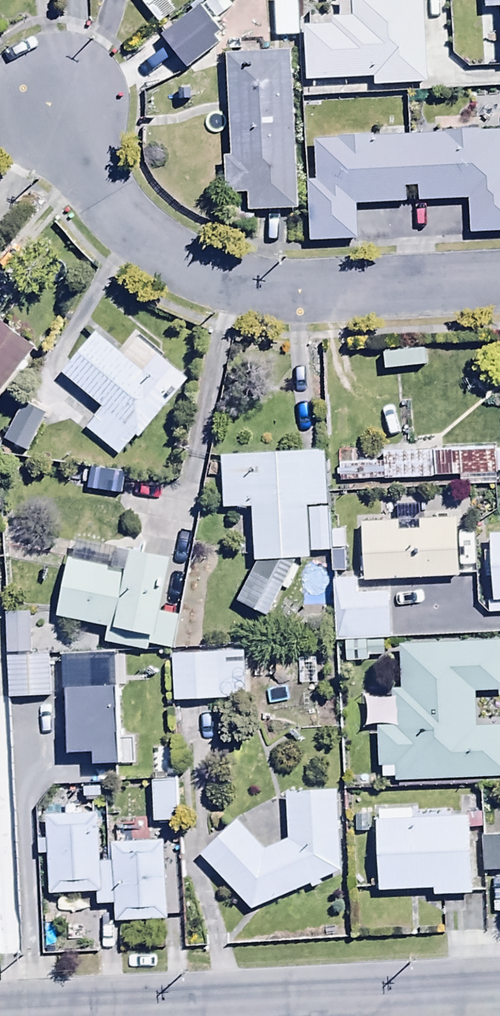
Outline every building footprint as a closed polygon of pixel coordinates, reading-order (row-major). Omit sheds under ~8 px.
[(425,0),(353,0),(354,22),(333,22),(333,31),(306,32),(308,83),(376,81),(376,88),(427,86),(425,0)] [(486,13),(499,12),(499,0),(485,0),(486,13)] [(300,214),(291,55),(226,59),(232,161),(224,161),(226,198),(249,197),(250,217),(300,214)] [(308,186),(311,245),(360,243),(358,208),(405,206),(405,193),(419,192),(420,208),(470,206),(472,238),(499,236),(499,134),(317,143),(319,185),(308,186)] [(36,358),(0,329),(0,401),(36,358)] [(97,337),(63,378),(102,412),(86,431),(117,458),(134,439),(139,444),(190,386),(158,358),(142,377),(97,337)] [(425,354),(385,358),(386,374),(426,371),(425,354)] [(23,409),(4,444),(24,454),(42,420),(23,409)] [(339,466),(340,484),(498,479),(497,453),(383,457),(383,465),(339,466)] [(299,568),(299,563),(311,562),(310,556),(329,555),(325,456),(222,461),(223,514),(253,513),(257,566),(237,604),(269,622),(299,568)] [(90,476),(88,493),(114,497),(117,480),(90,476)] [(398,526),(363,526),(364,585),(460,583),(458,523),(420,524),(419,508),(398,509),(398,526)] [(494,605),(499,605),(499,538),(491,538),(494,605)] [(73,564),(70,564),(58,621),(109,633),(106,647),(147,656),(149,648),(172,653),(179,620),(162,616),(173,564),(132,555),(132,558),(77,546),(73,564)] [(334,583),(335,644),(390,643),(389,589),(358,590),(358,582),(334,583)] [(31,617),(6,617),(6,658),(31,658),(31,617)] [(399,651),(401,693),(394,694),(394,702),(365,703),(366,730),(379,730),(380,772),(383,771),(383,780),(396,779),(396,786),(499,782),(499,731),(478,732),(476,696),(499,695),(499,647),(399,651)] [(245,656),(174,658),(176,704),(246,702),(245,656)] [(49,661),(8,663),(9,702),(50,701),(49,661)] [(119,691),(67,693),(68,759),(94,758),(95,770),(121,769),(119,691)] [(177,783),(154,784),(155,825),(178,824),(177,783)] [(238,825),(202,858),(253,915),(311,888),(312,892),(322,888),(320,884),(341,876),(338,794),(287,797),(289,843),(265,854),(238,825)] [(377,825),(379,894),(435,893),(435,899),(472,899),(470,821),(445,822),(445,813),(380,814),(380,825),(377,825)] [(116,908),(114,866),(100,866),(99,819),(48,819),(48,844),(38,844),(38,858),(49,858),(49,899),(98,899),(98,908),(116,908)] [(485,842),(485,874),(499,874),(499,842),(485,842)] [(114,866),(116,908),(116,926),(167,925),(165,846),(114,846),(114,866)]
